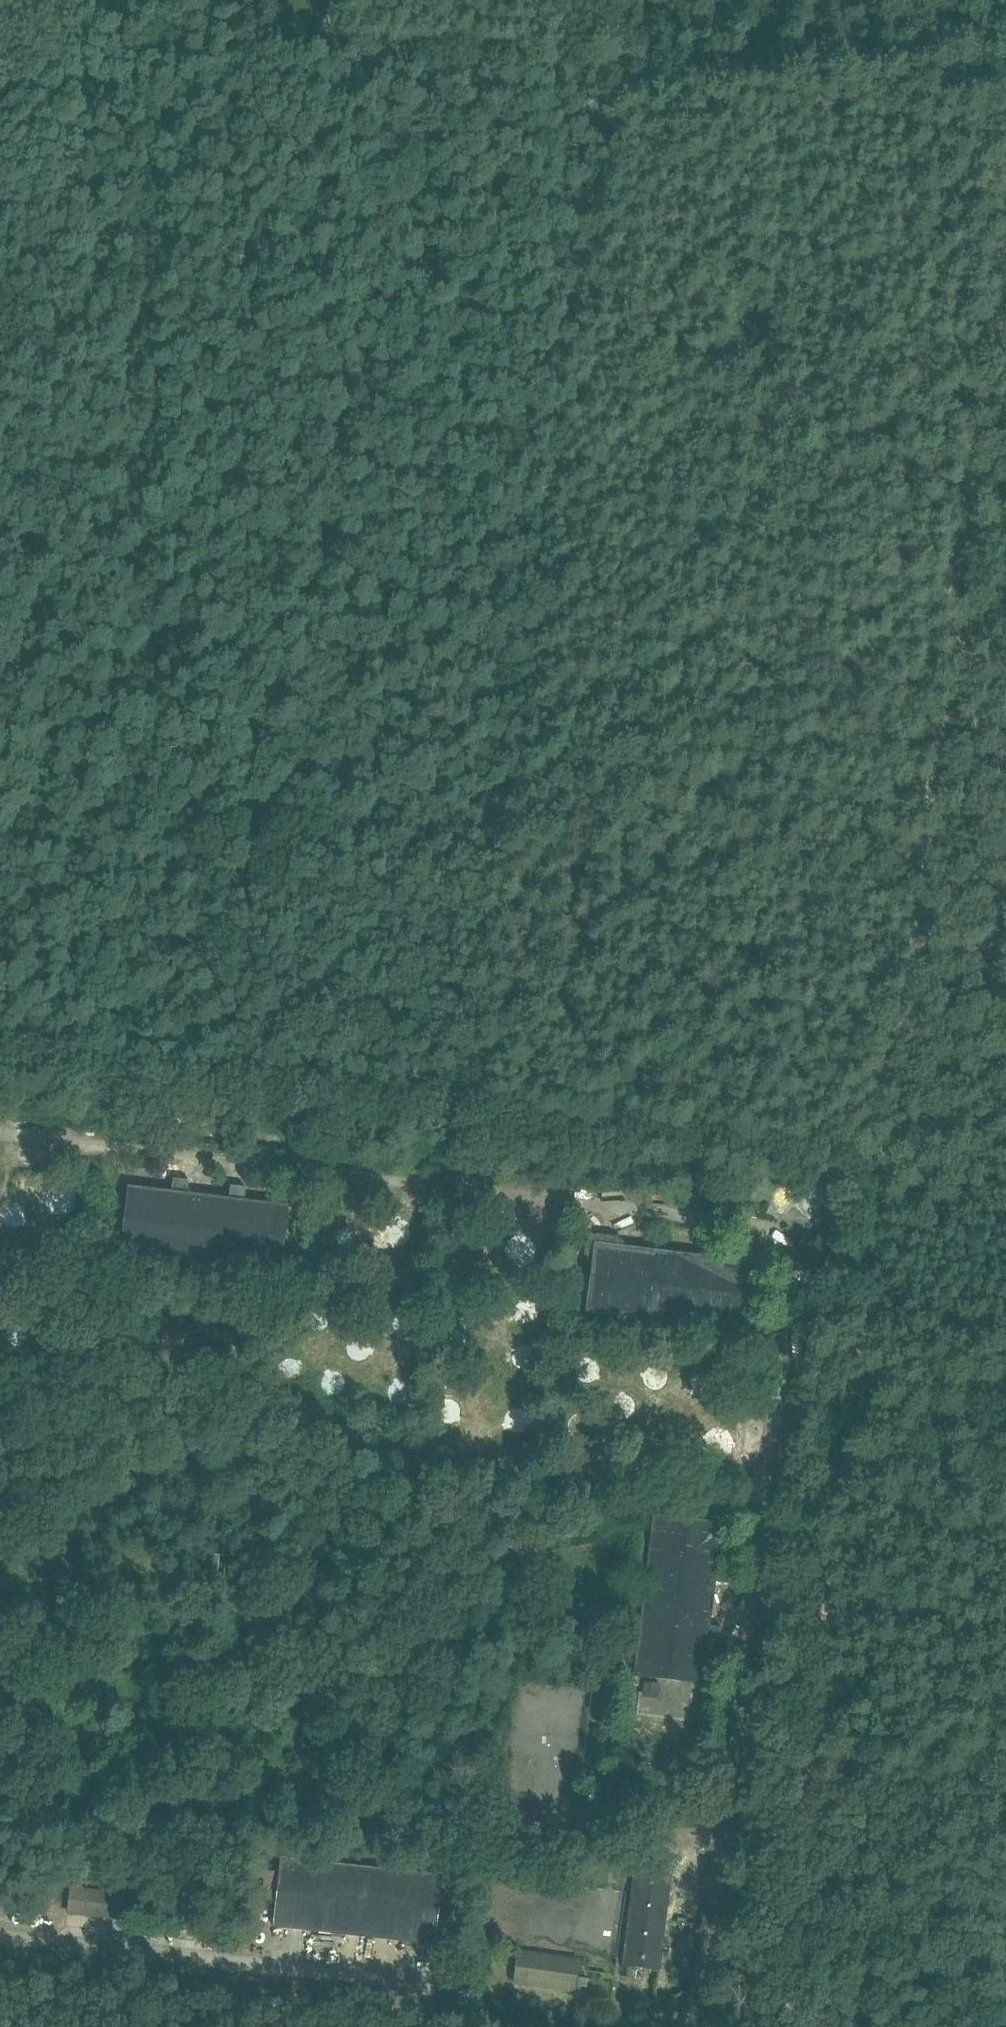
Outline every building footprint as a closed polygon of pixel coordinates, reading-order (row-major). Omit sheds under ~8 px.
[(289,1205),(127,1187),(119,1258),(281,1276),(289,1205)] [(777,1212),(788,1206),(780,1192),(769,1198),(777,1212)] [(42,1196),(44,1217),(71,1215),(69,1194),(42,1196)] [(724,1260),(625,1248),(623,1240),(615,1236),(596,1233),(588,1236),(584,1243),(583,1252),(586,1257),(583,1280),(589,1281),(585,1314),(746,1333),(753,1277),(759,1278),(763,1274),(765,1265),(762,1257),(755,1253),(735,1251),(727,1253),(724,1260)] [(633,1677),(702,1685),(707,1640),(721,1641),(722,1627),(708,1626),(714,1582),(727,1584),(729,1571),(715,1569),(720,1525),(653,1516),(633,1677)] [(643,1683),(641,1697),(658,1699),(660,1684),(643,1683)] [(274,1928),(434,1946),(441,1878),(281,1861),(274,1928)] [(670,1878),(635,1874),(623,1967),(658,1972),(670,1878)] [(66,1890),(65,1917),(108,1918),(110,1892),(66,1890)] [(518,1954),(514,1985),(573,1993),(577,1961),(518,1954)]
